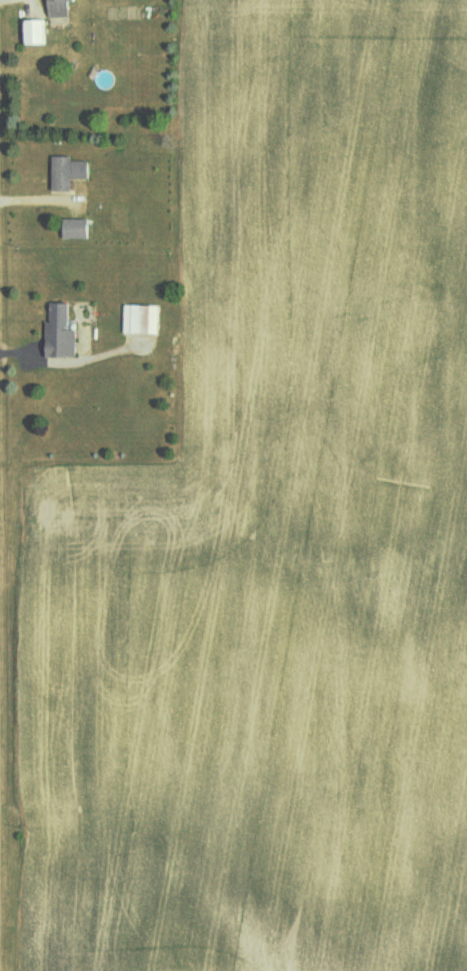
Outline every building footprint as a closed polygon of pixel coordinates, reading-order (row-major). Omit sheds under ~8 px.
[(47,46),(47,21),(24,22),(25,47),(47,46)] [(73,157),(52,156),(51,191),(72,192),(72,178),(91,179),(91,161),(73,161),(73,157)] [(91,239),(91,219),(63,218),(63,238),(91,239)] [(70,303),(46,303),(48,357),(79,357),(78,320),(70,320),(70,303)] [(126,333),(159,333),(160,305),(126,304),(126,333)]
